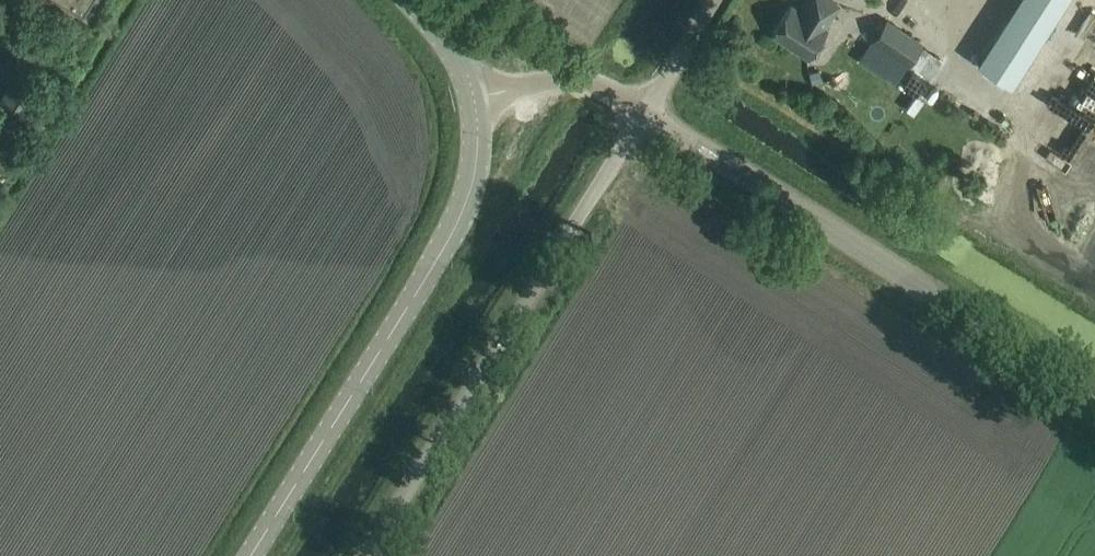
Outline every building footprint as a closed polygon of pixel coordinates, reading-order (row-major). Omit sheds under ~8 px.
[(89,0),(65,0),(83,11),(89,0)] [(837,2),(834,0),(804,0),(798,9),(789,3),(771,31),(808,55),(826,27),(822,24),(837,2)] [(1069,1),(1067,0),(1023,0),(998,42),(980,70),(996,79),(1014,91),(1031,62),(1069,1)] [(910,62),(924,40),(887,16),(873,38),(910,62)] [(876,49),(848,32),(841,43),(870,60),(876,49)] [(843,46),(838,54),(896,88),(908,67),(888,56),(881,68),(843,46)] [(822,82),(819,71),(809,74),(812,85),(822,82)] [(47,99),(12,78),(0,98),(0,107),(31,125),(47,99)]
